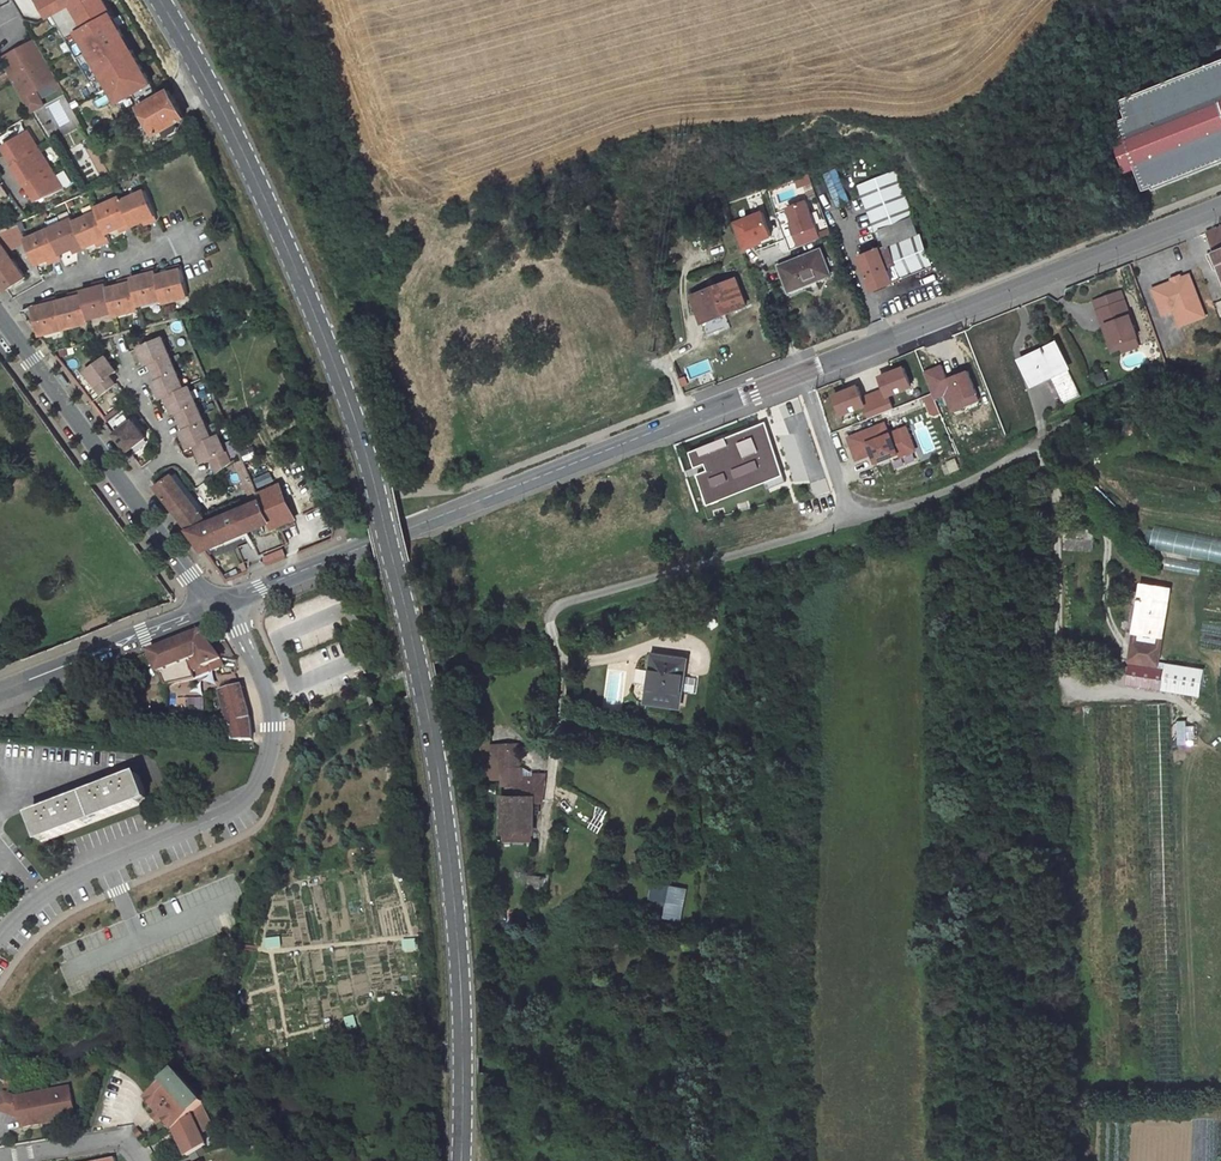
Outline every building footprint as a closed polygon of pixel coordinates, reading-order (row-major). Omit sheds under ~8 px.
[(116,0),(23,0),(28,9),(33,6),(73,75),(78,72),(86,68),(110,54),(156,135),(164,130),(167,135),(172,136),(179,131),(180,127),(177,122),(184,118),(116,0)] [(35,40),(1,59),(31,113),(43,106),(36,92),(57,80),(35,40)] [(1220,61),(1220,53),(1210,58),(1212,64),(1220,61)] [(1212,64),(1119,101),(1126,118),(1118,121),(1124,136),(1137,169),(1145,190),(1153,187),(1220,160),(1220,61),(1212,64)] [(0,67),(0,78),(3,84),(11,79),(2,65),(0,67)] [(91,77),(86,68),(78,72),(84,81),(91,77)] [(58,81),(55,83),(61,92),(64,91),(58,81)] [(85,87),(90,96),(99,90),(93,81),(85,87)] [(98,108),(110,101),(106,93),(93,100),(98,108)] [(65,189),(27,131),(4,146),(16,165),(15,166),(15,167),(25,182),(27,185),(28,184),(39,201),(65,189)] [(1137,169),(1124,136),(1114,141),(1127,173),(1137,169)] [(1220,163),(1220,160),(1153,187),(1155,190),(1220,163)] [(25,182),(15,167),(13,169),(22,184),(25,182)] [(821,174),(836,207),(850,201),(835,168),(821,174)] [(912,217),(894,172),(859,186),(877,231),(912,217)] [(795,180),(806,199),(816,193),(805,174),(795,180)] [(797,199),(792,182),(771,189),(776,206),(797,199)] [(51,228),(26,239),(26,241),(37,265),(48,260),(51,259),(53,262),(62,258),(60,255),(72,250),(75,248),(76,252),(96,243),(100,241),(101,245),(110,241),(107,234),(118,229),(122,227),(123,231),(144,221),(147,220),(149,223),(158,219),(145,190),(121,201),(119,197),(96,208),(97,212),(74,222),(72,219),(62,223),(51,228)] [(747,207),(749,203),(745,200),(740,201),(738,206),(742,209),(747,207)] [(788,206),(798,246),(823,240),(813,200),(788,206)] [(764,210),(731,225),(744,253),(777,238),(764,210)] [(59,217),(48,221),(51,228),(62,223),(59,217)] [(886,246),(918,233),(912,217),(877,231),(877,232),(881,231),(886,246)] [(6,290),(25,277),(7,251),(26,241),(26,239),(18,223),(0,230),(0,283),(6,290)] [(705,242),(698,225),(689,228),(696,246),(705,242)] [(1207,233),(1215,252),(1208,254),(1214,271),(1217,269),(1220,280),(1220,227),(1207,233)] [(932,267),(919,233),(918,233),(886,246),(860,257),(874,291),(932,267)] [(832,275),(821,249),(820,250),(819,247),(805,253),(806,255),(780,266),(790,292),(832,275)] [(45,305),(22,311),(40,335),(90,322),(89,319),(113,312),(114,316),(140,309),(139,305),(163,299),(164,303),(190,296),(181,265),(172,268),(173,272),(170,273),(157,276),(155,268),(145,271),(146,275),(143,276),(122,281),(123,285),(119,286),(107,289),(105,281),(96,284),(97,288),(93,288),(72,294),(73,298),(70,299),(58,302),(57,298),(47,301),(48,304),(45,305)] [(1211,318),(1193,273),(1184,277),(1183,275),(1172,279),(1173,281),(1153,289),(1163,314),(1174,310),(1182,329),(1211,318)] [(747,306),(736,279),(712,289),(693,296),(692,297),(702,323),(747,306)] [(693,296),(712,289),(710,284),(691,292),(693,296)] [(1124,289),(1094,300),(1104,327),(1103,327),(1112,353),(1121,350),(1123,355),(1144,347),(1141,340),(1144,339),(1135,314),(1132,314),(1124,289)] [(211,438),(189,386),(184,388),(162,338),(139,348),(146,364),(150,363),(158,381),(154,382),(162,399),(167,397),(174,414),(178,412),(186,430),(182,432),(190,448),(196,445),(204,462),(211,459),(217,474),(231,463),(218,435),(211,438)] [(1080,395),(1056,344),(1044,350),(1023,360),(1034,383),(1050,376),(1063,403),(1080,395)] [(110,376),(116,371),(105,356),(85,372),(103,395),(116,384),(110,376)] [(705,377),(701,364),(685,369),(689,380),(690,379),(690,381),(705,377)] [(953,413),(985,402),(973,370),(950,378),(945,365),(926,371),(936,400),(947,396),(953,413)] [(892,397),(916,389),(909,366),(882,375),(886,388),(868,394),(865,384),(837,394),(844,417),(867,410),(870,419),(897,410),(892,397)] [(1107,383),(1103,372),(1096,375),(1100,385),(1107,383)] [(69,384),(62,374),(58,377),(65,386),(69,384)] [(927,405),(931,415),(939,412),(936,402),(927,405)] [(117,407),(104,417),(108,422),(121,413),(117,407)] [(147,438),(126,409),(121,413),(108,422),(129,451),(147,438)] [(1066,432),(1086,421),(1082,413),(1062,424),(1066,432)] [(887,421),(848,437),(858,462),(875,456),(879,465),(919,450),(909,425),(891,432),(887,421)] [(1135,437),(1127,423),(1118,429),(1126,442),(1135,437)] [(253,447),(239,454),(242,460),(243,463),(257,457),(253,447)] [(14,459),(8,455),(4,461),(9,465),(14,459)] [(242,460),(235,463),(246,486),(252,484),(243,463),(242,460)] [(272,471),(255,478),(259,489),(276,482),(272,471)] [(159,480),(154,483),(157,487),(190,531),(209,523),(173,475),(162,483),(159,480)] [(252,484),(246,486),(254,504),(260,501),(257,495),(252,484)] [(209,523),(190,531),(204,550),(232,538),(270,522),(262,504),(281,495),(277,486),(257,495),(260,501),(254,504),(209,523)] [(281,495),(262,504),(270,522),(273,529),(292,520),(281,495)] [(1131,530),(1125,525),(1121,529),(1127,534),(1131,530)] [(1094,552),(1095,527),(1064,526),(1063,551),(1094,552)] [(1201,561),(1220,564),(1220,542),(1154,531),(1151,550),(1169,552),(1166,571),(1199,576),(1201,561)] [(232,538),(204,550),(227,581),(247,573),(232,538)] [(286,557),(282,546),(262,554),(267,565),(286,557)] [(1159,647),(1168,590),(1142,586),(1140,600),(1143,601),(1142,604),(1140,604),(1134,643),(1159,647)] [(203,632),(152,652),(154,658),(159,672),(161,672),(167,685),(196,679),(193,671),(201,668),(198,661),(201,660),(204,667),(212,664),(214,671),(220,668),(219,666),(217,662),(223,659),(203,632)] [(1199,648),(1220,650),(1220,634),(1200,633),(1199,648)] [(1157,662),(1159,647),(1134,643),(1130,665),(1156,670),(1157,662)] [(148,654),(141,657),(143,662),(150,659),(148,654)] [(679,706),(686,661),(654,656),(652,672),(644,671),(642,685),(650,686),(648,701),(679,706)] [(1166,671),(1168,664),(1157,662),(1156,670),(1166,671)] [(1200,696),(1204,670),(1168,664),(1166,671),(1156,670),(1130,665),(1127,684),(1200,696)] [(491,682),(489,673),(479,676),(482,686),(491,682)] [(234,737),(235,741),(253,740),(251,718),(242,685),(222,691),(228,713),(234,737)] [(189,694),(180,693),(179,711),(188,711),(189,694)] [(228,713),(219,714),(226,739),(234,737),(228,713)] [(493,757),(492,745),(492,741),(484,741),(485,757),(493,757)] [(520,741),(510,741),(510,745),(510,750),(520,750),(520,741)] [(507,779),(506,745),(492,745),(493,757),(493,779),(507,779)] [(543,801),(546,779),(534,778),(521,778),(521,766),(520,766),(520,750),(510,750),(510,745),(506,745),(507,779),(507,789),(516,789),(516,796),(504,796),(504,832),(534,833),(534,801),(543,801)] [(55,808),(32,817),(42,842),(149,801),(139,776),(117,785),(116,782),(108,785),(109,788),(63,805),(62,802),(54,805),(55,808)] [(534,833),(504,832),(503,840),(533,841),(534,833)] [(258,877),(249,873),(246,880),(255,884),(258,877)] [(548,880),(531,878),(529,894),(546,896),(548,880)] [(680,903),(683,888),(657,884),(654,898),(667,900),(680,903)] [(677,918),(680,903),(667,900),(664,916),(677,918)] [(676,926),(677,918),(664,916),(663,923),(676,926)] [(234,941),(228,939),(224,947),(230,951),(234,941)] [(191,1002),(182,996),(178,1003),(187,1010),(188,1008),(191,1002)] [(199,1007),(191,1002),(188,1008),(195,1012),(199,1007)] [(229,1004),(223,1009),(229,1019),(239,1012),(233,1003),(230,1005),(229,1004)] [(188,1016),(185,1013),(176,1025),(180,1028),(188,1016)] [(353,1013),(342,1017),(344,1024),(355,1021),(353,1013)] [(90,1024),(84,1022),(80,1030),(85,1032),(90,1024)] [(178,1071),(148,1098),(175,1130),(179,1137),(181,1142),(187,1155),(207,1145),(193,1114),(206,1103),(178,1071)] [(69,1088),(16,1097),(20,1119),(22,1127),(74,1117),(69,1088)] [(16,1097),(3,1092),(0,1101),(0,1111),(20,1119),(16,1097)]
